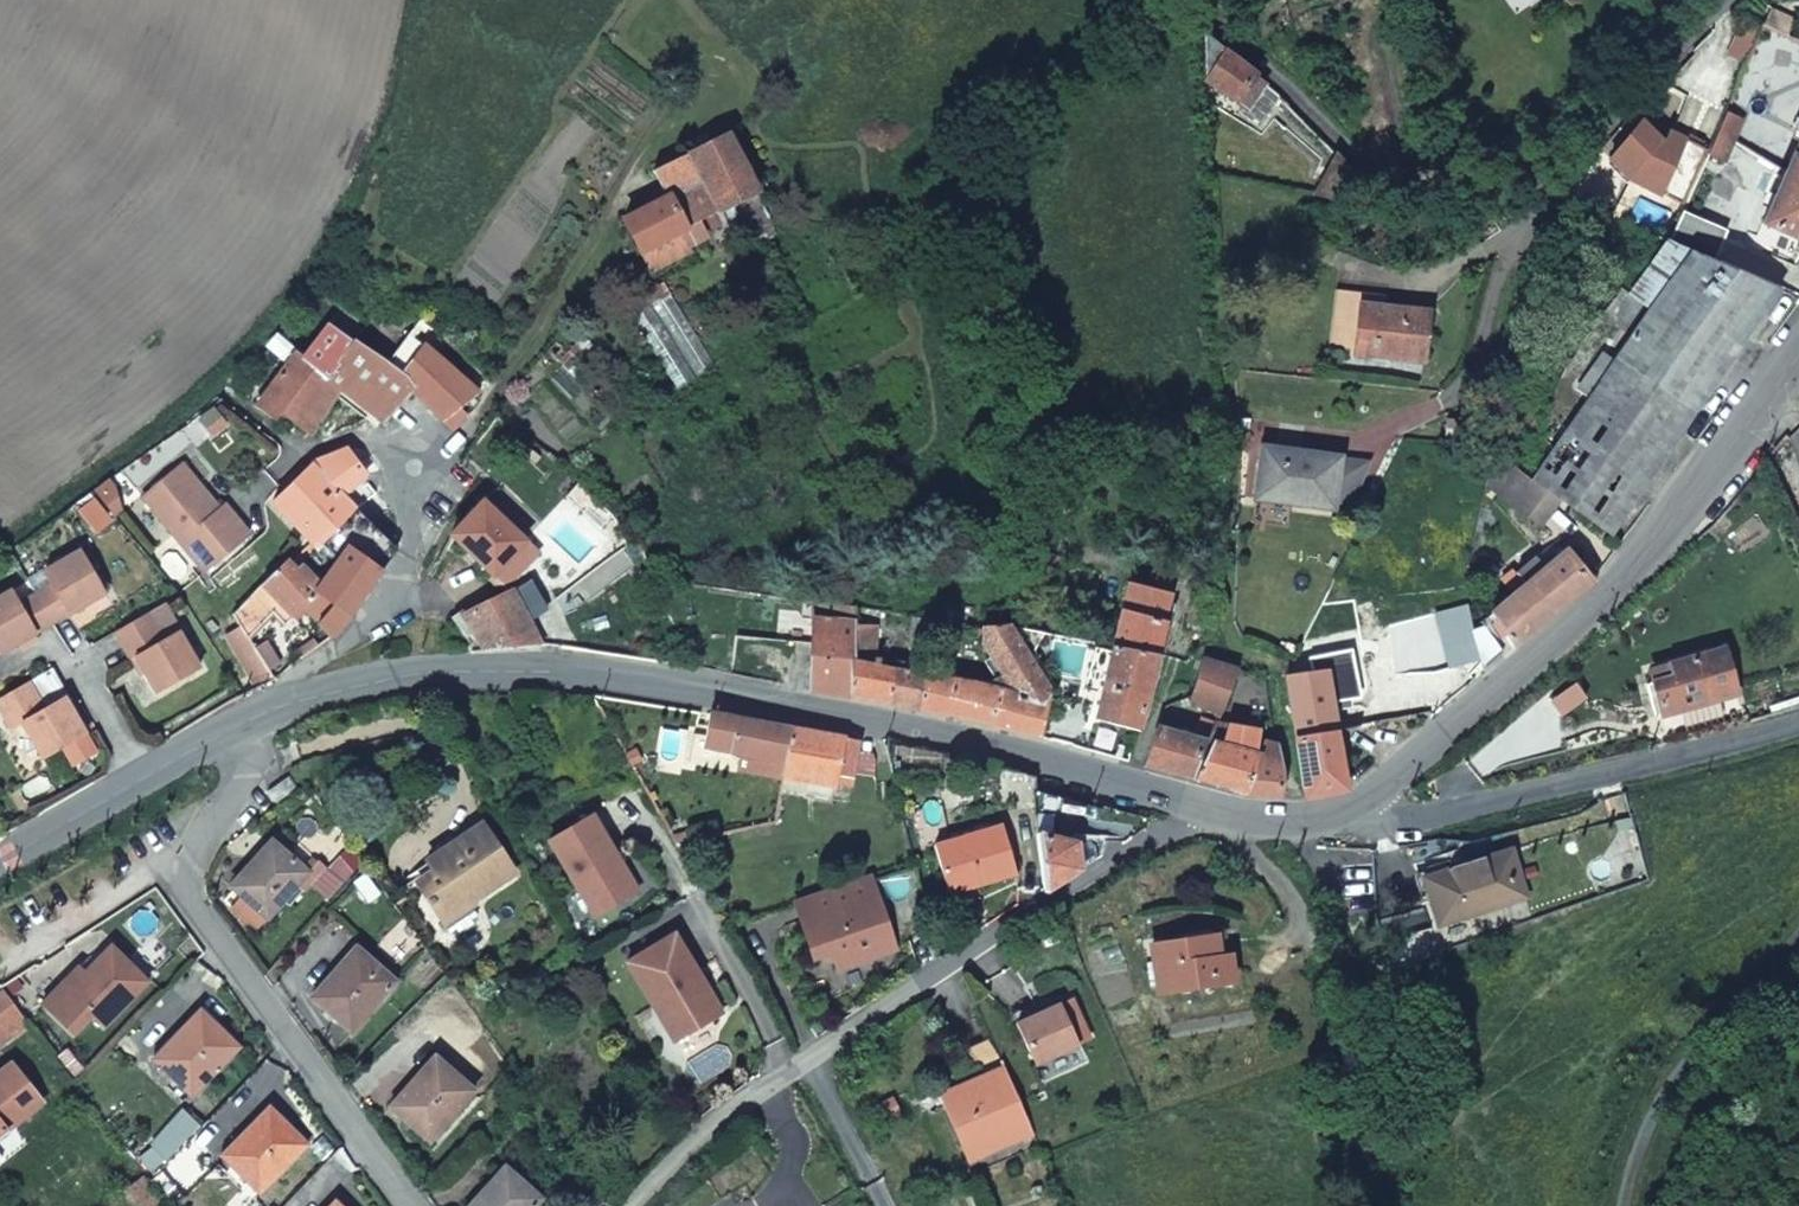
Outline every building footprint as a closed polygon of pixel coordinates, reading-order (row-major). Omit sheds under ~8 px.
[(1766,23),(1789,33),(1795,20),(1773,9),(1766,23)] [(1260,78),(1236,58),(1233,56),(1215,42),(1208,37),(1205,43),(1206,84),(1265,112),(1281,96),(1260,78)] [(1722,109),(1703,151),(1720,158),(1740,117),(1722,109)] [(1759,218),(1798,237),(1798,131),(1759,218)] [(724,133),(650,171),(661,188),(666,195),(645,205),(623,216),(636,242),(648,269),(686,250),(684,246),(704,236),(697,220),(756,191),(724,133)] [(661,188),(642,197),(645,205),(666,195),(661,188)] [(1684,247),(1527,478),(1557,498),(1608,534),(1776,285),(1684,247)] [(716,362),(664,279),(625,304),(677,386),(706,368),(716,362)] [(1356,298),(1351,346),(1419,353),(1425,307),(1356,298)] [(351,338),(382,358),(400,337),(368,318),(363,323),(351,338)] [(382,358),(351,338),(348,342),(325,324),(300,353),(341,388),(372,413),(377,417),(382,421),(409,390),(382,358)] [(476,391),(405,331),(400,337),(382,358),(409,390),(432,408),(455,427),(466,413),(457,406),(476,391)] [(341,388),(300,353),(296,350),(257,406),(275,418),(282,409),(296,418),(310,427),(332,396),(335,392),(341,388)] [(308,461),(270,499),(319,534),(354,504),(342,492),(354,482),(367,472),(344,445),(308,461)] [(1337,459),(1283,449),(1281,460),(1258,455),(1251,494),(1329,509),(1337,459)] [(1539,525),(1557,498),(1527,478),(1493,454),(1485,489),(1539,525)] [(139,492),(202,567),(248,529),(236,515),(224,500),(216,507),(177,460),(139,492)] [(480,559),(503,583),(536,551),(531,545),(478,498),(452,530),(456,536),(480,559)] [(365,590),(396,547),(354,504),(319,534),(294,564),(316,587),(299,602),(318,618),(315,621),(329,637),(335,633),(365,590)] [(1486,611),(1511,643),(1546,613),(1520,581),(1512,571),(1484,538),(1477,551),(1482,553),(1511,590),(1486,611)] [(1586,579),(1551,538),(1531,555),(1539,565),(1520,581),(1546,613),(1566,596),(1586,579)] [(51,621),(103,590),(78,548),(42,570),(50,583),(34,592),(51,621)] [(284,555),(255,584),(242,598),(229,611),(237,625),(243,634),(259,619),(275,605),(279,610),(284,605),(289,611),(299,602),(316,587),(294,564),(284,555)] [(1520,581),(1539,565),(1531,555),(1512,571),(1520,581)] [(508,588),(542,642),(594,649),(593,623),(554,621),(532,577),(508,588)] [(1169,591),(1129,581),(1122,607),(1162,617),(1169,591)] [(482,645),(542,642),(508,588),(463,611),(460,609),(451,615),(465,634),(473,630),(478,638),(482,645)] [(51,621),(34,592),(19,601),(12,589),(0,595),(0,651),(17,641),(30,633),(51,621)] [(808,624),(807,650),(848,658),(849,652),(851,618),(851,604),(809,598),(808,624)] [(1437,603),(1440,641),(1472,638),(1472,628),(1469,599),(1437,603)] [(922,669),(917,706),(945,712),(946,709),(966,714),(987,719),(986,722),(1036,735),(1045,698),(1048,684),(1029,656),(1007,621),(1014,621),(1017,602),(983,606),(988,623),(979,624),(981,640),(1012,692),(922,669)] [(1162,617),(1122,607),(1113,640),(1157,650),(1165,617),(1162,617)] [(114,628),(124,645),(130,657),(137,654),(147,672),(157,691),(199,667),(177,626),(162,634),(148,609),(114,628)] [(907,636),(927,639),(931,616),(910,613),(907,636)] [(848,658),(847,693),(882,700),(917,706),(922,669),(875,662),(875,622),(851,618),(849,652),(848,658)] [(1472,638),(1474,656),(1475,664),(1498,644),(1479,621),(1472,628),(1472,638)] [(223,634),(256,685),(270,675),(243,634),(237,625),(223,634)] [(792,641),(763,632),(763,634),(747,630),(744,645),(763,648),(789,657),(792,641)] [(20,646),(33,638),(30,633),(17,641),(20,646)] [(1441,659),(1474,656),(1472,638),(1440,641),(1441,659)] [(1113,640),(1096,710),(1118,715),(1139,721),(1157,650),(1113,640)] [(1694,648),(1709,696),(1740,688),(1725,640),(1694,648)] [(1318,664),(1348,654),(1344,642),(1315,651),(1318,664)] [(1650,663),(1664,708),(1709,696),(1694,648),(1669,655),(1669,658),(1650,663)] [(807,650),(807,685),(847,693),(848,658),(807,650)] [(1238,664),(1200,654),(1190,690),(1188,696),(1205,703),(1221,710),(1238,664)] [(1282,669),(1293,731),(1335,723),(1333,701),(1346,698),(1345,689),(1358,684),(1348,654),(1318,664),(1282,669)] [(1029,656),(1048,684),(1045,698),(1056,700),(1060,673),(1056,655),(1029,656)] [(44,756),(66,743),(87,731),(64,693),(44,704),(38,694),(30,678),(0,695),(0,707),(12,727),(23,720),(44,756)] [(711,709),(706,744),(741,750),(755,753),(752,769),(785,775),(785,774),(788,759),(793,726),(752,718),(711,709)] [(1194,774),(1203,735),(1206,736),(1214,716),(1198,711),(1190,731),(1154,722),(1142,762),(1194,774)] [(1210,737),(1194,774),(1221,781),(1248,788),(1254,747),(1257,727),(1247,725),(1219,719),(1217,716),(1214,716),(1206,736),(1210,737)] [(1258,719),(1250,717),(1247,725),(1257,727),(1258,719)] [(1257,727),(1263,728),(1273,730),(1271,722),(1258,719),(1257,727)] [(1339,754),(1335,723),(1293,731),(1303,794),(1343,784),(1339,754)] [(785,774),(839,784),(842,776),(858,779),(858,740),(826,733),(793,726),(788,759),(785,774)] [(1279,777),(1274,740),(1261,737),(1259,748),(1254,747),(1248,788),(1264,790),(1279,792),(1279,777)] [(755,753),(741,750),(738,766),(752,769),(755,753)] [(275,804),(287,796),(297,788),(289,777),(266,792),(275,804)] [(592,812),(549,837),(594,913),(637,888),(592,812)] [(1076,839),(1055,835),(1053,813),(1038,814),(1044,889),(1102,852),(1103,834),(1076,830),(1076,839)] [(1017,871),(1004,821),(935,842),(949,891),(1017,871)] [(454,839),(430,855),(440,870),(418,887),(442,921),(509,871),(477,824),(454,839)] [(257,855),(231,884),(244,896),(234,907),(256,927),(266,916),(267,916),(283,899),(289,904),(302,889),(296,884),(308,870),(269,837),(255,852),(257,855)] [(362,863),(348,849),(342,855),(348,862),(337,872),(345,880),(362,863)] [(1444,929),(1530,899),(1513,852),(1463,869),(1465,874),(1430,886),(1444,929)] [(342,855),(332,866),(337,872),(348,862),(342,855)] [(308,870),(296,884),(302,889),(323,864),(317,859),(308,870)] [(870,870),(798,894),(817,951),(832,946),(839,963),(858,956),(857,952),(865,950),(867,953),(894,945),(870,870)] [(359,880),(371,896),(377,890),(365,875),(359,880)] [(624,958),(651,1003),(654,1001),(676,1039),(722,1011),(709,988),(706,990),(671,931),(624,958)] [(1191,938),(1139,946),(1146,991),(1216,979),(1212,952),(1194,954),(1193,946),(1191,938)] [(354,1029),(397,980),(355,942),(341,959),(343,963),(314,996),(354,1029)] [(101,1025),(145,980),(112,945),(82,975),(85,977),(71,991),(63,982),(42,1002),(70,1032),(89,1014),(101,1025)] [(71,991),(85,977),(82,975),(76,969),(63,982),(71,991)] [(24,1016),(9,997),(2,987),(0,989),(0,1034),(24,1016)] [(1000,1022),(1022,1066),(1064,1046),(1042,1002),(1000,1022)] [(199,1007),(168,1039),(165,1038),(150,1054),(190,1093),(237,1045),(199,1007)] [(392,1104),(429,1139),(474,1089),(434,1052),(418,1070),(420,1073),(392,1104)] [(0,1071),(0,1132),(41,1100),(11,1062),(0,1071)] [(933,1102),(960,1161),(1023,1132),(991,1065),(971,1075),(974,1083),(933,1102)] [(259,1192),(305,1144),(268,1107),(238,1135),(237,1134),(219,1152),(259,1192)] [(163,1157),(149,1143),(141,1152),(155,1165),(163,1157)] [(502,1164),(482,1186),(484,1189),(469,1205),(533,1205),(541,1197),(502,1164)] [(155,1176),(166,1190),(174,1183),(164,1168),(155,1176)] [(161,1197),(145,1176),(129,1188),(143,1205),(150,1205),(161,1197)]
